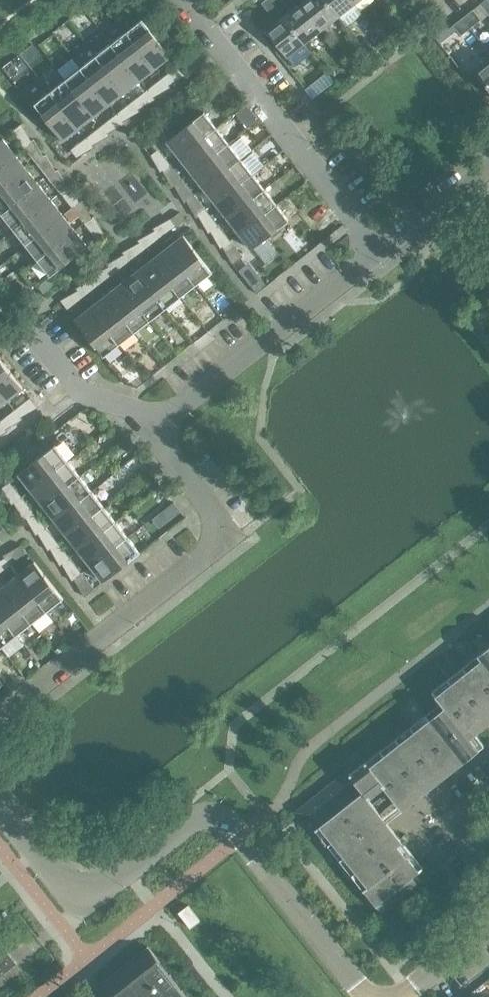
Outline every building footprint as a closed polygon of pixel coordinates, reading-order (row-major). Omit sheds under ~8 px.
[(304,43),(271,0),(265,0),(261,3),(276,22),(266,30),(294,66),(312,52),(304,43)] [(291,10),(283,0),(271,0),(304,43),(321,30),(300,3),(291,10)] [(300,3),(321,30),(338,16),(325,0),(304,0),(300,3)] [(338,16),(355,3),(352,0),(325,0),(338,16)] [(471,27),(481,19),(473,9),(463,17),(471,27)] [(471,27),(463,17),(453,25),(461,35),(471,27)] [(155,68),(171,55),(142,18),(126,31),(155,68)] [(444,24),(432,33),(441,44),(453,35),(444,24)] [(140,80),(155,68),(126,31),(111,43),(140,80)] [(367,38),(360,44),(361,46),(363,48),(367,53),(374,47),(367,38)] [(124,92),(140,80),(111,43),(96,55),(124,92)] [(80,67),(109,104),(124,92),(96,55),(80,67)] [(475,69),(488,87),(488,58),(475,69)] [(173,83),(186,75),(178,65),(166,74),(173,83)] [(65,79),(94,116),(109,104),(80,67),(65,79)] [(151,86),(158,95),(171,87),(163,77),(151,86)] [(50,91),(79,128),(94,116),(65,79),(50,91)] [(229,86),(218,95),(226,106),(237,97),(229,86)] [(136,98),(142,107),(155,99),(147,89),(136,98)] [(50,91),(34,103),(63,140),(79,128),(50,91)] [(121,110),(127,119),(140,111),(132,101),(121,110)] [(247,104),(235,113),(248,128),(259,118),(247,104)] [(204,112),(167,141),(180,157),(217,128),(204,112)] [(105,122),(112,130),(125,123),(117,113),(105,122)] [(12,131),(21,143),(29,136),(22,123),(12,131)] [(90,134),(97,143),(110,135),(102,125),(90,134)] [(229,143),(217,128),(180,157),(192,172),(229,143)] [(162,133),(150,141),(155,147),(166,139),(162,133)] [(75,146),(81,155),(94,147),(87,137),(75,146)] [(24,146),(33,158),(41,151),(34,138),(24,146)] [(14,154),(2,139),(0,140),(0,165),(14,154)] [(241,158),(229,143),(192,172),(204,187),(241,158)] [(170,164),(162,153),(153,159),(160,172),(163,170),(170,164)] [(0,165),(0,190),(27,169),(14,154),(0,165)] [(46,154),(44,155),(36,162),(45,173),(54,167),(46,154)] [(253,174),(241,158),(204,187),(216,202),(253,174)] [(182,179),(173,168),(165,174),(172,187),(182,179)] [(2,213),(39,185),(27,169),(0,190),(0,211),(2,213)] [(58,169),(56,171),(48,177),(57,189),(66,182),(58,169)] [(265,189),(253,174),(216,202),(228,218),(265,189)] [(185,202),(187,201),(194,195),(185,183),(177,189),(185,202)] [(70,184),(68,186),(60,192),(69,204),(78,197),(70,184)] [(2,213),(14,229),(51,200),(39,185),(2,213)] [(277,204),(265,189),(228,218),(240,233),(277,204)] [(207,210),(197,198),(189,205),(197,218),(207,210)] [(82,199),(80,201),(72,207),(81,219),(90,213),(82,199)] [(14,229),(26,244),(63,215),(51,200),(14,229)] [(289,220),(277,204),(240,233),(252,249),(289,220)] [(209,214),(201,220),(208,233),(211,232),(219,225),(209,214)] [(26,244),(38,259),(75,230),(63,215),(26,244)] [(84,223),(93,234),(101,228),(94,215),(92,217),(84,223)] [(172,229),(166,220),(152,228),(160,238),(172,229)] [(231,241),(222,229),(213,236),(220,248),(223,247),(231,241)] [(61,267),(87,246),(75,230),(38,259),(51,275),(61,267)] [(137,240),(139,242),(145,250),(157,241),(150,233),(137,240)] [(168,247),(197,284),(212,272),(184,235),(168,247)] [(234,244),(225,251),(233,264),(243,256),(234,244)] [(122,252),(123,254),(130,262),(141,253),(135,245),(122,252)] [(152,259),(181,296),(197,284),(168,247),(152,259)] [(106,264),(114,274),(126,265),(119,256),(106,264)] [(137,271),(166,308),(181,296),(152,259),(137,271)] [(93,278),(99,286),(110,277),(104,268),(91,276),(93,278)] [(255,269),(244,278),(256,293),(267,285),(255,269)] [(122,283),(151,320),(166,308),(137,271),(122,283)] [(95,289),(89,280),(76,288),(77,290),(84,298),(95,289)] [(106,295),(135,332),(151,320),(122,283),(106,295)] [(68,310),(80,300),(73,292),(60,300),(68,310)] [(91,307),(120,344),(135,332),(106,295),(91,307)] [(75,319),(104,356),(120,344),(91,307),(75,319)] [(0,358),(0,391),(8,401),(24,389),(2,361),(0,358)] [(25,415),(39,407),(30,397),(18,406),(25,415)] [(15,409),(3,418),(10,427),(23,419),(21,417),(15,409)] [(55,444),(18,473),(31,489),(68,460),(55,444)] [(80,475),(68,460),(31,489),(43,504),(80,475)] [(92,491),(80,475),(43,504),(55,519),(92,491)] [(22,497),(13,485),(5,492),(12,504),(22,497)] [(104,506),(92,491),(55,519),(67,535),(104,506)] [(34,512),(25,500),(17,507),(24,520),(34,512)] [(173,502),(163,510),(170,519),(180,511),(173,502)] [(116,521),(104,506),(67,535),(79,550),(116,521)] [(36,535),(38,533),(46,527),(37,515),(29,522),(36,535)] [(128,536),(116,521),(79,550),(91,565),(128,536)] [(49,531),(41,537),(48,551),(58,542),(49,531)] [(140,552),(128,536),(91,565),(103,581),(140,552)] [(60,566),(62,564),(70,558),(61,546),(52,553),(60,566)] [(3,555),(5,557),(11,565),(23,556),(16,547),(3,555)] [(19,574),(48,611),(63,599),(35,561),(19,574)] [(82,573),(73,561),(65,568),(72,581),(82,573)] [(33,623),(35,621),(48,611),(19,574),(4,586),(33,623)] [(94,588),(85,577),(77,583),(84,597),(94,588)] [(17,635),(33,623),(4,586),(0,589),(0,613),(17,635)] [(2,647),(17,635),(0,613),(0,644),(2,647)] [(436,695),(445,706),(370,765),(364,756),(296,811),(336,863),(345,856),(380,900),(375,904),(382,913),(418,884),(413,877),(420,871),(408,856),(365,802),(385,786),(403,809),(480,749),(467,733),(488,715),(488,653),(436,695)] [(189,907),(178,914),(189,930),(200,923),(189,907)] [(17,963),(13,957),(0,941),(0,976),(17,963)] [(148,946),(83,996),(189,996),(148,946)]
